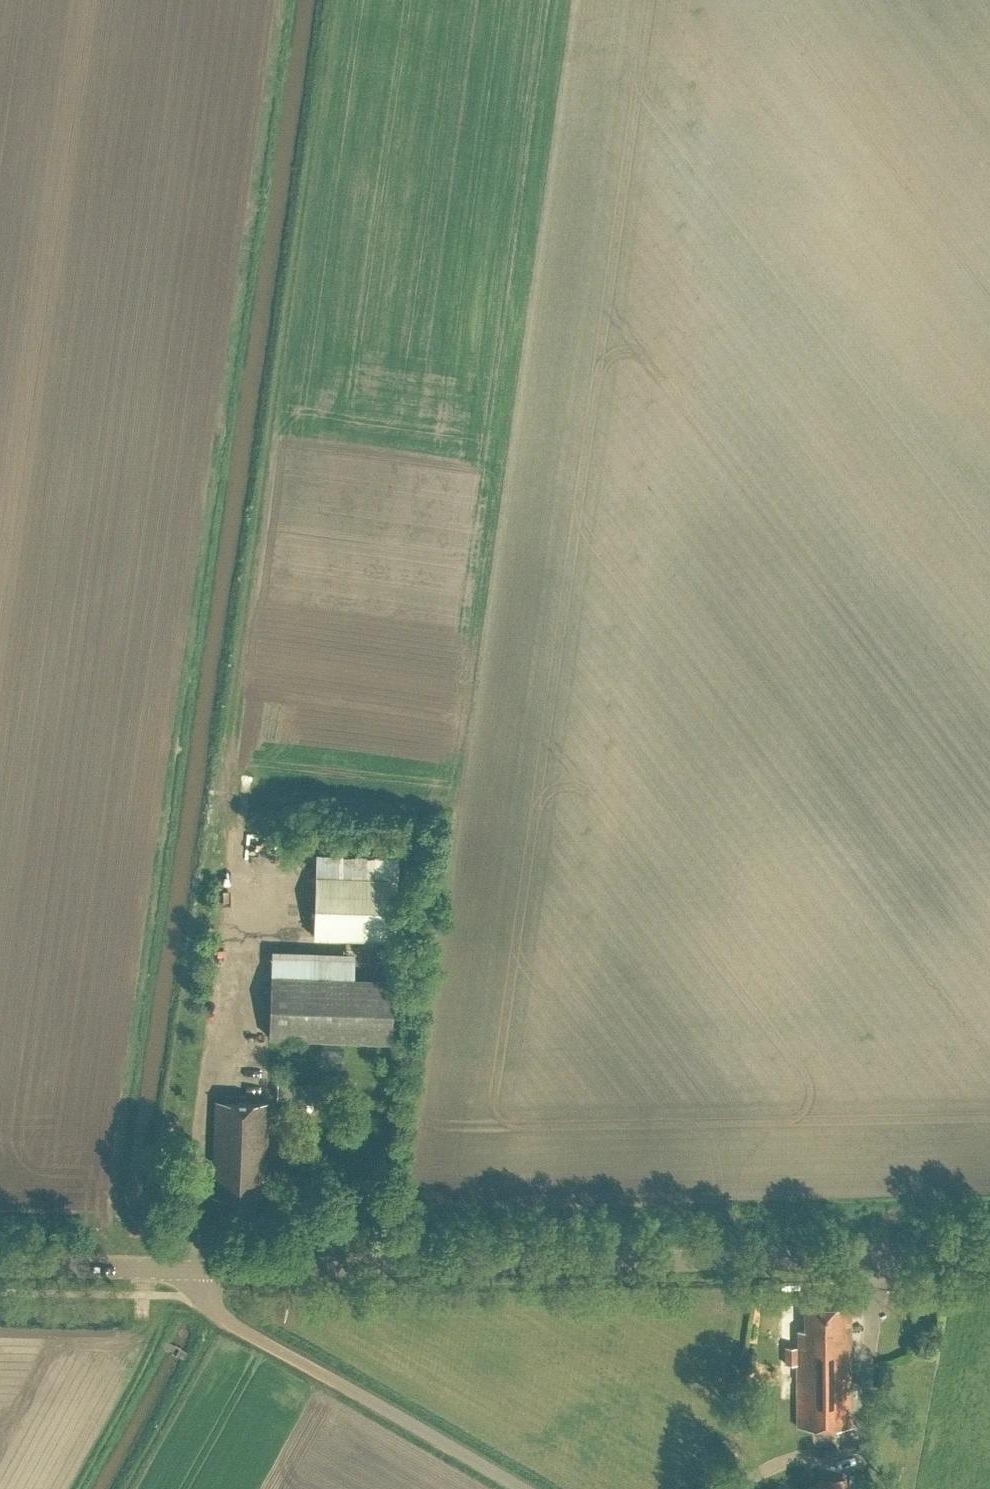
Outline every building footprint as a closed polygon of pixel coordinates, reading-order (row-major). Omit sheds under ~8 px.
[(398,874),(316,871),(314,934),(396,937),(398,874)] [(273,947),(270,1035),(394,1039),(396,976),(353,974),(354,950),(273,947)] [(326,1082),(280,1081),(279,1097),(325,1098),(326,1082)] [(221,1196),(221,1211),(253,1211),(254,1194),(260,1195),(261,1179),(264,1179),(266,1101),(213,1100),(210,1196),(221,1196)] [(802,1323),(794,1323),(795,1340),(782,1341),(783,1358),(794,1358),(796,1424),(852,1422),(849,1300),(801,1301),(802,1323)] [(819,1488),(847,1488),(847,1476),(819,1476),(819,1488)]
